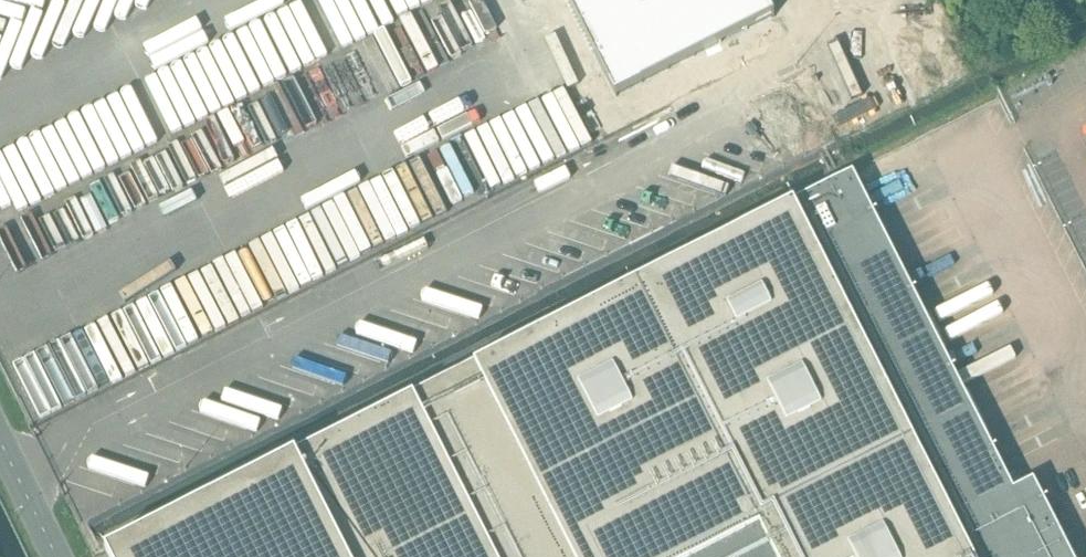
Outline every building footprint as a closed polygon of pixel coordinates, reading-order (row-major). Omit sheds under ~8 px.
[(616,97),(775,17),(767,0),(567,0),(616,97)] [(475,194),(542,162),(530,138),(522,142),(515,128),(511,130),(504,116),(458,139),(465,154),(457,157),(475,194)] [(70,151),(43,163),(51,182),(112,154),(104,137),(70,153),(70,151)] [(105,553),(107,556),(1073,556),(1034,480),(1014,490),(974,411),(853,173),(634,285),(474,366),(285,462),(124,544),(123,544),(105,553)]
